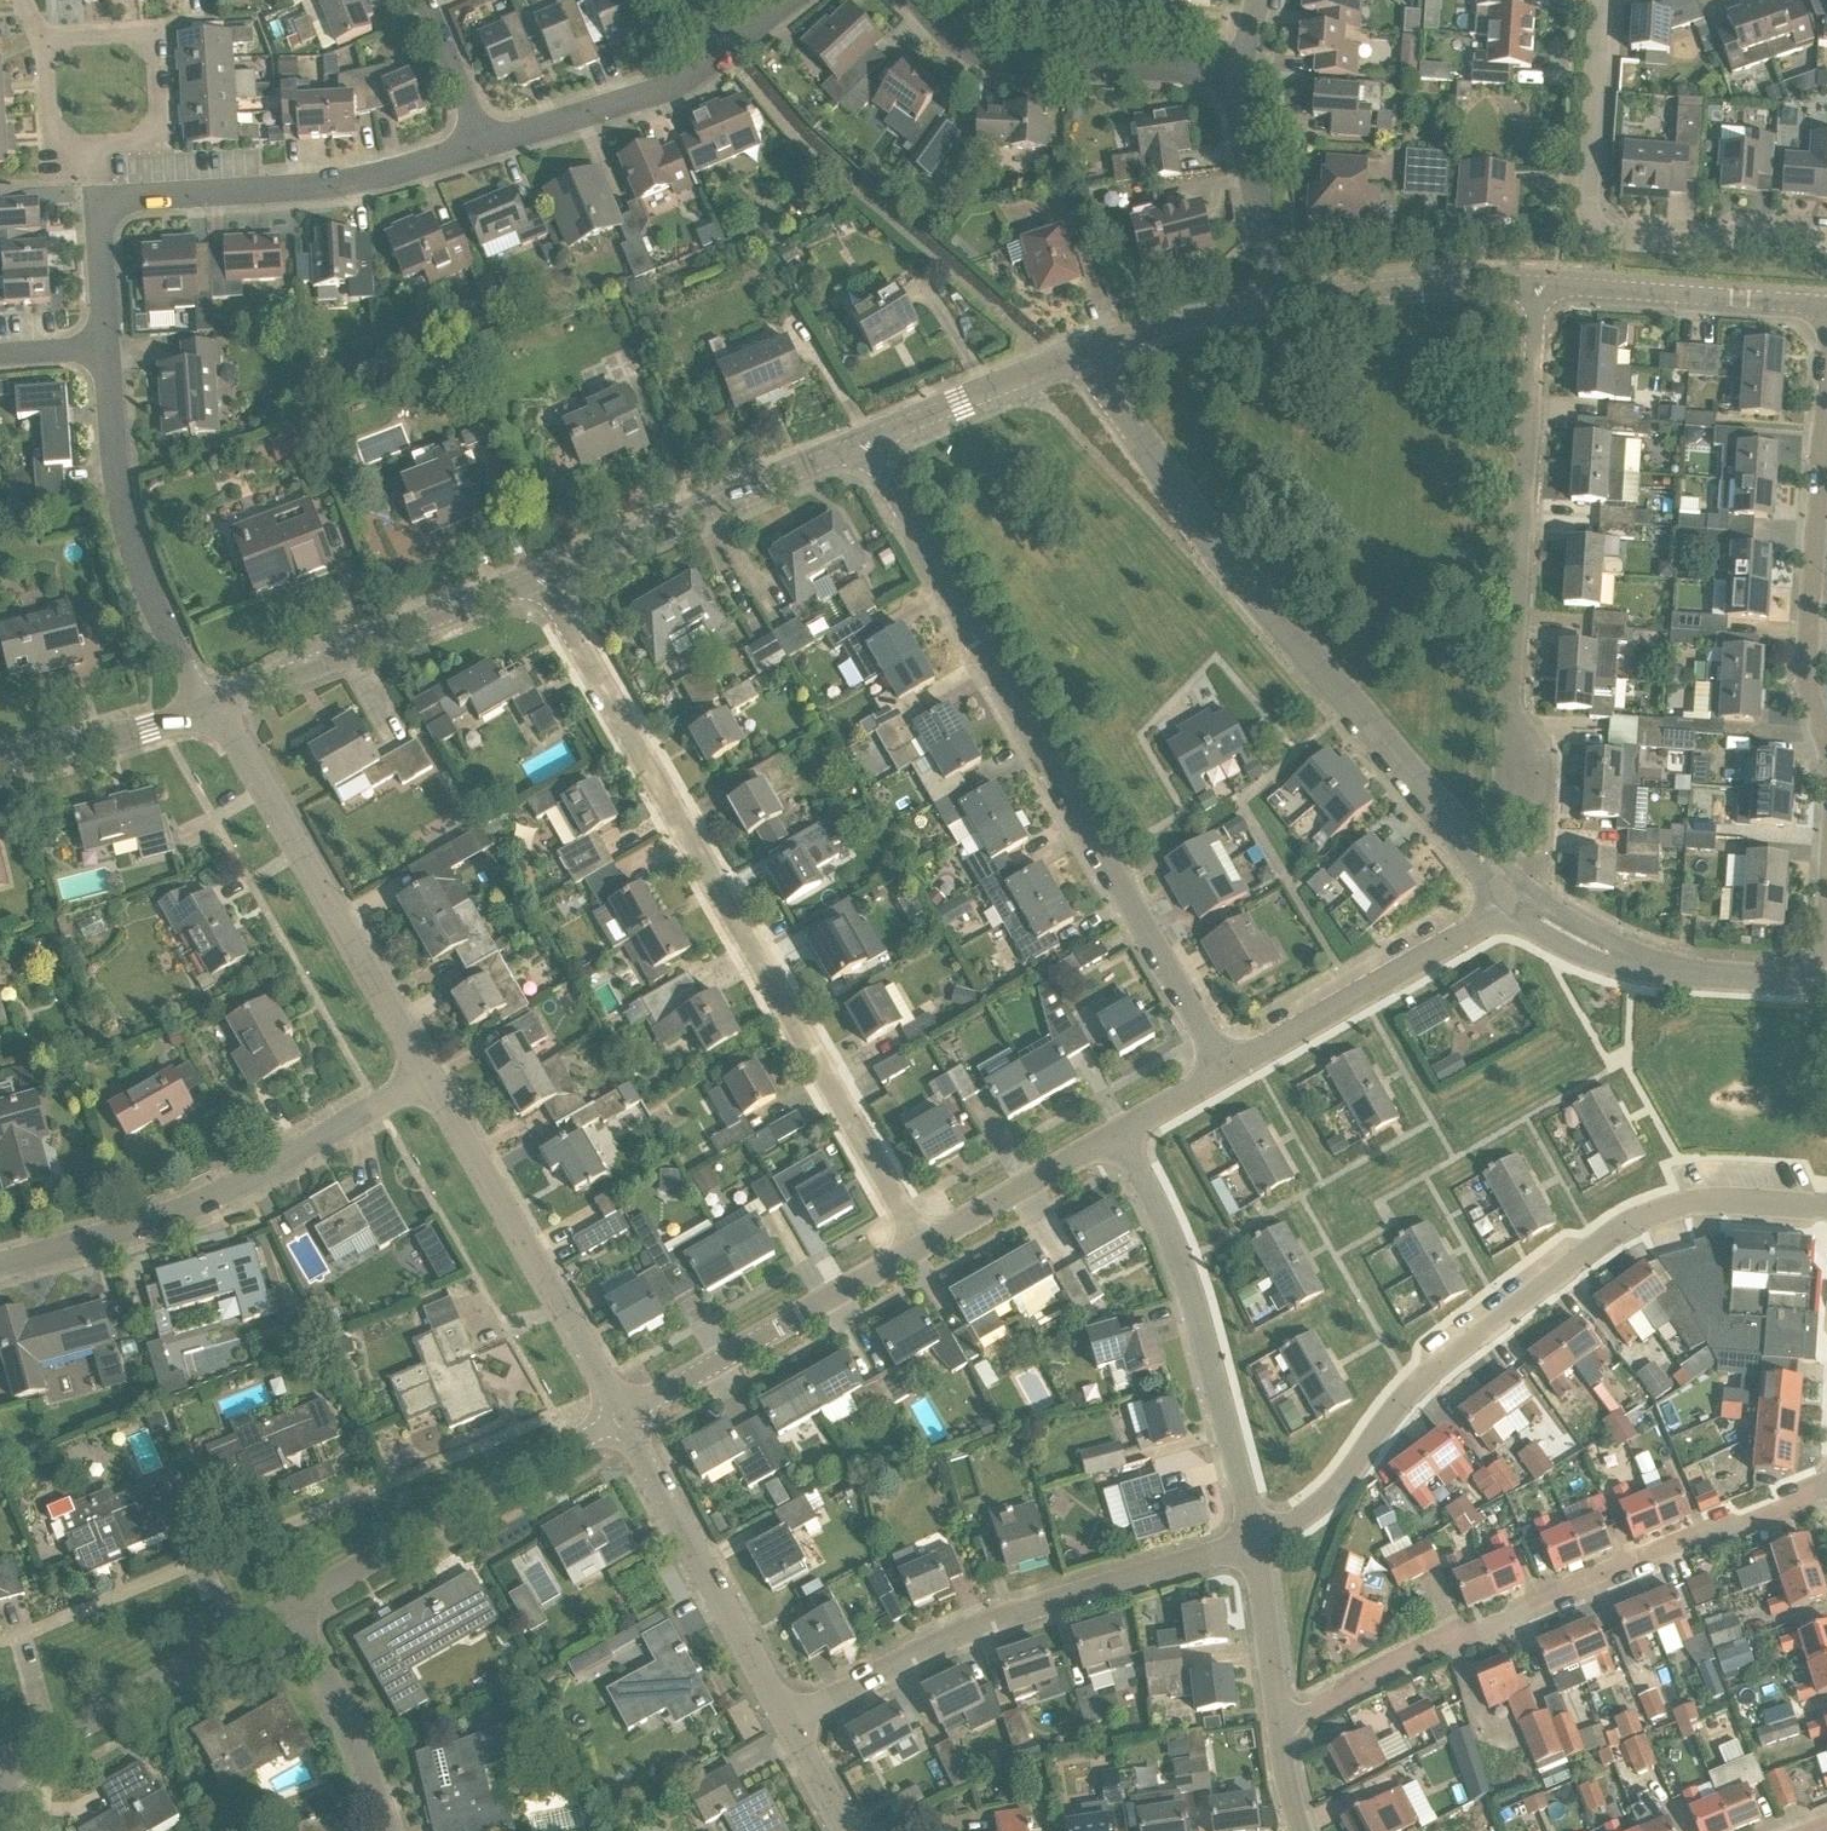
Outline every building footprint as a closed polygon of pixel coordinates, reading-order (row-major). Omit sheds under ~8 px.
[(328,21),(369,4),(367,0),(319,0),(328,21)] [(558,4),(559,8),(535,18),(554,64),(570,57),(575,67),(580,69),(601,61),(575,0),(567,0),(558,4)] [(591,1),(610,47),(626,40),(631,51),(636,53),(657,44),(638,0),(593,0),(591,1)] [(1348,0),(1304,0),(1303,11),(1320,12),(1319,28),(1346,30),(1360,31),(1362,1),(1348,0)] [(1533,40),(1535,11),(1518,10),(1519,0),(1478,0),(1476,36),(1490,37),(1533,40)] [(1699,3),(1697,0),(1664,0),(1663,5),(1661,5),(1660,6),(1659,6),(1658,7),(1657,8),(1656,9),(1655,10),(1654,12),(1654,13),(1635,11),(1632,51),(1669,53),(1670,32),(1705,20),(1699,3)] [(1767,45),(1751,0),(1740,4),(1742,11),(1728,16),(1730,23),(1717,28),(1731,70),(1733,74),(1773,60),(1767,45)] [(1797,2),(1783,7),(1781,0),(1773,0),(1766,3),(1765,0),(1751,0),(1767,45),(1773,60),(1813,46),(1814,41),(1811,42),(1797,2)] [(369,4),(328,21),(338,46),(373,31),(367,19),(374,16),(369,4)] [(839,106),(840,104),(866,80),(866,79),(887,60),(874,46),(878,43),(867,31),(870,28),(850,6),(830,24),(827,20),(804,42),(835,76),(822,88),(839,106)] [(483,45),(498,80),(515,74),(519,84),(524,86),(545,78),(518,14),(501,21),(503,24),(493,29),(496,39),(483,45)] [(299,34),(315,27),(310,17),(295,23),(299,34)] [(1420,34),(1421,18),(1406,18),(1405,33),(1420,34)] [(315,27),(299,34),(303,44),(319,38),(315,27)] [(1346,30),(1319,28),(1302,27),(1300,56),(1317,57),(1316,73),(1357,76),(1359,46),(1345,45),(1346,30)] [(254,30),(180,34),(181,62),(234,59),(233,46),(255,45),(254,30)] [(1514,67),(1531,68),(1533,40),(1490,37),(1488,54),(1479,53),(1474,57),(1472,83),(1472,84),(1513,87),(1514,67)] [(325,67),(334,67),(335,67),(334,57),(325,57),(325,67)] [(299,58),(280,59),(280,75),(299,75),(299,58)] [(256,72),(235,73),(234,59),(181,62),(183,90),(257,86),(256,72)] [(4,76),(3,62),(0,62),(0,89),(12,88),(11,76),(4,76)] [(1402,62),(1401,79),(1418,80),(1419,64),(1402,62)] [(1435,64),(1421,64),(1420,79),(1434,80),(1435,64)] [(411,73),(396,80),(390,66),(365,71),(375,111),(393,107),(399,123),(427,111),(411,73)] [(942,88),(915,69),(910,76),(900,68),(883,91),(866,80),(840,104),(858,117),(870,99),(875,102),(874,103),(890,115),(895,109),(916,125),(942,88)] [(326,97),(329,138),(358,136),(356,115),(375,111),(365,71),(339,77),(341,96),(326,97)] [(1804,76),(1804,92),(1816,87),(1817,71),(1804,76)] [(326,97),(311,98),(311,82),(282,83),(285,124),(299,123),(300,140),(329,138),(326,97)] [(1381,113),(1383,84),(1357,83),(1357,88),(1316,85),(1314,117),(1339,118),(1338,136),(1370,138),(1372,113),(1381,113)] [(1472,83),(1458,83),(1457,99),(1472,100),(1472,84),(1472,83)] [(273,85),(257,86),(258,100),(274,99),(273,85)] [(236,101),(258,100),(257,86),(183,90),(184,118),(237,115),(236,101)] [(1778,86),(1766,90),(1771,104),(1783,100),(1778,86)] [(6,115),(5,102),(13,101),(12,88),(0,89),(0,115),(6,115)] [(761,142),(757,134),(751,119),(755,117),(746,97),(714,111),(712,106),(689,116),(698,138),(685,144),(683,140),(682,140),(696,174),(762,145),(761,142)] [(1680,99),(1679,110),(1705,112),(1706,101),(1680,99)] [(1068,121),(1084,121),(1084,104),(1068,104),(1068,121)] [(1050,130),(1046,129),(1047,109),(1014,108),(1014,113),(980,112),(978,146),(1013,147),(1012,149),(1049,150),(1050,130)] [(1670,192),(1686,193),(1687,180),(1699,181),(1698,185),(1700,185),(1705,112),(1679,110),(1679,112),(1681,112),(1681,121),(1678,121),(1676,146),(1626,143),(1625,157),(1623,196),(1645,197),(1646,192),(1670,194),(1670,192)] [(1177,152),(1190,149),(1184,112),(1136,119),(1142,155),(1113,159),(1117,185),(1149,180),(1149,181),(1181,176),(1177,152)] [(1376,131),(1391,131),(1391,114),(1376,114),(1376,131)] [(15,141),(14,128),(7,128),(6,115),(0,115),(0,142),(15,141)] [(237,115),(184,118),(186,146),(260,142),(260,127),(238,128),(237,115)] [(911,164),(932,179),(963,136),(942,121),(911,164)] [(285,143),(284,127),(270,128),(271,143),(285,143)] [(929,134),(920,127),(908,143),(918,150),(929,134)] [(1776,137),(1753,136),(1724,134),(1723,145),(1721,145),(1719,169),(1723,170),(1722,191),(1757,194),(1758,177),(1773,178),(1776,137)] [(1812,134),(1810,156),(1787,154),(1784,194),(1816,196),(1817,194),(1826,195),(1826,135),(1812,134)] [(1433,149),(1447,150),(1448,136),(1434,135),(1433,149)] [(16,153),(15,141),(0,142),(0,169),(9,168),(8,154),(16,153)] [(675,147),(660,153),(656,144),(622,159),(640,201),(629,206),(642,236),(650,223),(645,211),(674,199),(673,195),(692,187),(675,147)] [(1378,192),(1365,191),(1367,161),(1380,161),(1381,160),(1319,156),(1319,158),(1328,159),(1326,189),(1317,188),(1315,215),(1331,216),(1332,213),(1349,214),(1348,218),(1377,219),(1378,192)] [(1445,163),(1416,161),(1414,185),(1443,188),(1445,163)] [(1513,170),(1463,166),(1460,210),(1482,211),(1481,219),(1516,222),(1519,186),(1512,185),(1513,170)] [(572,246),(620,225),(618,220),(597,170),(595,170),(597,176),(553,195),(550,190),(549,190),(572,246)] [(1151,210),(1161,209),(1158,188),(1148,190),(1151,210)] [(21,233),(42,232),(40,203),(16,205),(15,189),(0,190),(0,234),(21,233)] [(466,209),(481,244),(516,230),(522,246),(551,234),(540,206),(524,213),(514,189),(513,189),(514,192),(468,210),(467,208),(466,209)] [(1201,208),(1196,210),(1157,220),(1155,215),(1134,220),(1144,263),(1176,255),(1176,256),(1193,252),(1191,243),(1208,238),(1201,208)] [(458,226),(457,226),(460,233),(441,240),(432,217),(415,224),(414,221),(396,228),(397,232),(388,236),(407,282),(425,274),(431,286),(476,267),(458,226)] [(339,280),(358,279),(358,275),(357,248),(356,230),(318,233),(318,245),(313,246),(315,288),(340,286),(339,280)] [(700,238),(704,249),(722,241),(717,230),(700,238)] [(1063,231),(1025,243),(992,254),(996,271),(1026,261),(1032,279),(1038,277),(1042,290),(1040,291),(1041,292),(1079,279),(1063,231)] [(50,274),(48,246),(22,248),(21,233),(0,234),(0,277),(5,277),(50,274)] [(226,238),(228,282),(243,281),(282,279),(280,238),(248,239),(248,237),(226,238)] [(642,238),(622,247),(636,280),(657,271),(642,238)] [(212,278),(197,279),(195,240),(163,241),(164,248),(145,250),(148,289),(149,301),(149,314),(176,313),(176,301),(197,300),(199,333),(214,331),(213,300),(212,283),(212,278)] [(541,248),(548,264),(557,260),(551,244),(541,248)] [(780,252),(787,264),(801,255),(794,244),(780,252)] [(5,277),(6,294),(0,294),(0,306),(51,302),(50,274),(5,277)] [(358,275),(358,279),(359,291),(375,290),(374,275),(374,274),(358,275)] [(628,286),(635,300),(653,291),(647,278),(628,286)] [(224,282),(212,283),(213,300),(225,299),(224,282)] [(919,326),(898,289),(852,315),(873,353),(919,326)] [(138,302),(148,302),(148,290),(138,290),(138,302)] [(149,316),(137,317),(138,333),(150,333),(149,316)] [(1581,365),(1615,367),(1617,351),(1627,345),(1629,326),(1615,325),(1614,336),(1584,334),(1581,365)] [(1742,341),(1769,341),(1769,326),(1742,326),(1742,341)] [(720,367),(732,361),(723,338),(710,344),(720,367)] [(788,338),(763,349),(765,356),(722,373),(737,410),(738,409),(737,406),(781,388),(782,391),(805,381),(788,338)] [(213,365),(219,364),(218,345),(185,347),(186,365),(162,367),(167,436),(218,432),(213,365)] [(1746,345),(1743,379),(1783,382),(1785,362),(1779,361),(1780,347),(1746,345)] [(1661,355),(1660,371),(1689,373),(1691,346),(1677,346),(1676,356),(1661,355)] [(1718,378),(1720,348),(1691,346),(1689,373),(1689,376),(1718,378)] [(1633,370),(1615,368),(1615,367),(1581,365),(1579,396),(1630,401),(1633,370)] [(1741,413),(1775,416),(1776,403),(1782,403),(1783,382),(1743,379),(1741,413)] [(0,383),(0,397),(11,397),(9,382),(0,383)] [(43,418),(46,467),(42,468),(43,497),(66,493),(65,467),(73,466),(67,389),(18,393),(19,420),(43,418)] [(627,397),(567,423),(575,444),(582,442),(589,460),(583,463),(584,466),(628,447),(631,453),(647,447),(627,397)] [(1644,408),(1608,405),(1607,419),(1643,422),(1644,408)] [(1717,415),(1686,413),(1686,427),(1716,429),(1717,415)] [(1643,422),(1607,419),(1605,433),(1642,436),(1643,422)] [(306,423),(280,433),(282,438),(289,458),(303,453),(298,439),(310,435),(306,423)] [(488,424),(462,434),(468,449),(493,439),(488,424)] [(1716,429),(1686,427),(1685,442),(1715,444),(1716,430),(1716,429)] [(1724,447),(1722,480),(1736,481),(1776,483),(1778,464),(1778,450),(1773,449),(1754,448),(1755,432),(1716,430),(1715,444),(1715,447),(1724,447)] [(1642,443),(1611,440),(1577,437),(1574,470),(1640,474),(1642,443)] [(405,506),(413,526),(424,522),(425,522),(437,517),(442,530),(462,523),(457,510),(467,506),(462,492),(455,473),(467,469),(473,483),(474,482),(469,468),(460,446),(449,450),(435,455),(439,467),(419,474),(402,480),(411,504),(405,506)] [(1600,524),(1636,526),(1637,516),(1637,505),(1639,505),(1640,474),(1574,470),(1572,501),(1602,503),(1600,524)] [(326,473),(309,479),(313,490),(330,484),(326,473)] [(1680,515),(1679,529),(1710,531),(1723,532),(1724,532),(1728,532),(1729,516),(1734,516),(1768,518),(1774,519),(1775,505),(1776,483),(1736,481),(1722,480),(1720,518),(1710,517),(1680,515)] [(0,497),(0,515),(9,504),(0,497)] [(310,501),(232,527),(257,594),(289,582),(291,587),(336,570),(310,501)] [(857,547),(855,549),(837,518),(820,528),(818,525),(805,533),(828,574),(844,564),(850,574),(867,564),(857,547)] [(1599,538),(1635,540),(1636,526),(1600,524),(1599,538)] [(1710,531),(1679,529),(1679,542),(1707,545),(1708,532),(1710,532),(1710,531)] [(828,574),(805,533),(789,542),(791,545),(774,555),(792,586),(789,588),(799,605),(817,594),(811,584),(828,574)] [(1604,543),(1570,541),(1567,573),(1601,575),(1617,576),(1623,576),(1624,566),(1619,560),(1603,559),(1604,543)] [(1737,549),(1737,551),(1719,549),(1716,582),(1730,584),(1730,583),(1769,586),(1771,552),(1754,550),(1737,549)] [(1676,564),(1660,563),(1659,578),(1674,579),(1676,564)] [(1565,605),(1599,606),(1601,575),(1567,573),(1565,605)] [(696,577),(679,587),(677,584),(664,593),(687,632),(703,623),(709,633),(727,622),(717,606),(714,608),(696,577)] [(855,620),(862,616),(880,606),(864,579),(839,593),(855,620)] [(1769,586),(1730,583),(1730,584),(1728,618),(1767,621),(1769,586)] [(687,632),(664,593),(649,601),(650,604),(633,614),(651,645),(648,646),(658,663),(676,652),(672,646),(689,636),(687,632)] [(70,601),(49,606),(51,616),(0,629),(11,675),(47,666),(48,671),(84,663),(70,601)] [(1593,627),(1628,629),(1629,615),(1594,613),(1593,627)] [(920,655),(905,627),(877,643),(862,616),(855,620),(827,637),(836,652),(844,647),(866,687),(885,676),(884,675),(920,655)] [(1671,631),(1701,633),(1702,619),(1672,617),(1671,631)] [(772,635),(786,660),(814,644),(799,619),(772,635)] [(1593,627),(1592,647),(1562,645),(1560,676),(1617,680),(1619,644),(1628,644),(1629,629),(1628,629),(1593,627)] [(1708,665),(1707,684),(1713,684),(1762,688),(1764,654),(1763,654),(1759,653),(1752,653),(1753,636),(1718,634),(1717,645),(1716,650),(1724,651),(1723,666),(1708,665)] [(759,675),(786,660),(772,635),(745,650),(759,675)] [(881,730),(916,710),(908,697),(936,682),(920,655),(884,675),(885,676),(893,690),(875,701),(882,713),(874,718),(881,730)] [(480,720),(513,701),(536,688),(524,667),(501,680),(492,664),(451,688),(448,684),(433,693),(415,703),(438,746),(459,735),(452,722),(474,710),(480,720)] [(706,667),(681,682),(699,712),(724,697),(706,667)] [(1670,669),(1669,683),(1681,684),(1682,670),(1670,669)] [(1592,719),(1611,720),(1614,720),(1614,717),(1617,680),(1560,676),(1558,709),(1592,711),(1592,719)] [(750,681),(724,697),(733,712),(760,697),(750,681)] [(1713,684),(1711,720),(1760,723),(1762,688),(1713,684)] [(931,755),(967,735),(951,707),(923,723),(916,710),(881,730),(877,733),(900,772),(930,755),(931,755)] [(531,717),(542,737),(558,727),(547,708),(531,717)] [(1194,721),(1220,766),(1240,755),(1246,765),(1256,759),(1228,711),(1215,719),(1210,712),(1194,721)] [(728,713),(691,734),(709,764),(745,743),(728,713)] [(353,716),(336,726),(341,734),(312,751),(325,775),(323,776),(326,781),(329,780),(343,806),(345,805),(336,789),(362,773),(371,789),(396,774),(403,785),(433,768),(417,740),(380,762),(353,716)] [(1611,720),(1610,731),(1640,733),(1664,734),(1664,732),(1665,720),(1614,717),(1614,720),(1611,720)] [(1665,720),(1664,732),(1695,735),(1710,736),(1710,722),(1695,721),(1683,720),(1666,719),(1665,719),(1665,720)] [(1194,721),(1178,731),(1182,738),(1168,746),(1196,794),(1206,788),(1200,778),(1220,766),(1194,721)] [(1664,734),(1664,750),(1693,752),(1694,749),(1695,735),(1664,732),(1664,734)] [(1639,749),(1664,750),(1664,734),(1640,733),(1639,749)] [(962,790),(955,777),(982,761),(967,735),(931,755),(940,771),(921,781),(935,805),(962,790)] [(1318,805),(1357,771),(1345,757),(1338,762),(1328,750),(1286,786),(1294,795),(1303,787),(1318,805)] [(778,818),(783,815),(773,798),(792,787),(786,777),(797,771),(786,752),(748,774),(756,789),(731,803),(749,835),(758,830),(768,848),(789,836),(778,818)] [(1586,786),(1620,788),(1622,756),(1609,755),(1588,754),(1586,786)] [(1793,773),(1794,773),(1795,758),(1755,756),(1753,789),(1792,792),(1793,773)] [(1253,782),(1266,774),(1257,761),(1244,768),(1253,782)] [(1693,784),(1710,785),(1711,770),(1694,769),(1693,784)] [(1373,803),(1363,791),(1369,785),(1357,771),(1318,805),(1333,822),(1323,830),(1331,839),(1373,803)] [(576,885),(585,880),(614,864),(615,863),(597,833),(618,821),(597,784),(583,792),(573,776),(528,802),(537,818),(559,807),(580,842),(559,854),(576,885)] [(1690,778),(1673,778),(1672,790),(1689,791),(1690,778)] [(1628,845),(1661,847),(1662,834),(1662,831),(1636,830),(1638,789),(1637,789),(1620,788),(1586,786),(1584,817),(1618,820),(1617,830),(1629,831),(1628,845)] [(967,820),(976,835),(1013,814),(997,787),(969,803),(962,790),(935,805),(949,830),(967,820)] [(1738,822),(1751,823),(1751,824),(1791,826),(1792,812),(1790,811),(1792,792),(1753,789),(1740,788),(1738,822)] [(1281,789),(1268,801),(1270,803),(1281,815),(1294,803),(1282,790),(1281,789)] [(1206,812),(1220,804),(1213,790),(1199,798),(1206,812)] [(1680,792),(1679,805),(1689,805),(1690,793),(1680,792)] [(166,817),(161,819),(155,793),(115,804),(114,800),(112,801),(113,803),(77,813),(87,853),(137,840),(142,861),(175,852),(166,817)] [(982,886),(1009,870),(1001,857),(1028,841),(1013,814),(976,835),(985,851),(968,861),(982,886)] [(1248,829),(1240,816),(1228,824),(1223,827),(1231,840),(1248,829)] [(1717,823),(1688,822),(1687,826),(1687,836),(1717,838),(1717,823)] [(822,885),(813,870),(839,855),(832,842),(822,824),(791,841),(799,856),(770,873),(788,903),(822,885)] [(483,853),(495,845),(484,826),(472,833),(483,853)] [(1672,834),(1687,836),(1687,826),(1673,826),(1672,834)] [(1214,833),(1166,860),(1174,874),(1167,879),(1176,895),(1231,863),(1214,833)] [(1671,846),(1686,847),(1687,836),(1672,834),(1671,846)] [(54,850),(51,835),(39,837),(41,852),(54,850)] [(1361,890),(1401,856),(1389,842),(1382,848),(1372,836),(1330,872),(1338,881),(1347,873),(1361,890)] [(1717,838),(1687,836),(1686,847),(1686,850),(1716,852),(1717,838)] [(471,902),(459,883),(451,869),(464,862),(453,843),(414,864),(426,888),(399,903),(400,904),(401,904),(417,931),(416,932),(416,933),(471,902)] [(1628,845),(1627,858),(1582,855),(1580,888),(1577,888),(1577,889),(1614,891),(1615,875),(1658,878),(1661,847),(1628,845)] [(1417,888),(1407,876),(1413,871),(1401,856),(1361,890),(1376,908),(1367,916),(1375,924),(1417,888)] [(1788,859),(1749,856),(1747,890),(1785,893),(1786,874),(1787,874),(1788,859)] [(1176,895),(1185,911),(1193,907),(1201,920),(1249,892),(1243,882),(1231,863),(1176,895)] [(631,940),(663,922),(643,887),(634,892),(625,876),(622,877),(614,864),(585,880),(602,910),(594,914),(601,927),(611,922),(618,917),(631,940)] [(1275,878),(1268,866),(1261,870),(1259,878),(1263,885),(1275,878)] [(1059,894),(1043,867),(1016,883),(1009,870),(982,886),(995,910),(1004,925),(1059,894)] [(1324,870),(1308,884),(1319,896),(1335,883),(1324,870)] [(1698,887),(1683,887),(1681,917),(1696,918),(1698,887)] [(938,907),(946,899),(937,889),(928,897),(938,907)] [(212,893),(194,903),(187,890),(160,905),(179,937),(187,932),(212,977),(248,956),(212,893)] [(1785,893),(1747,890),(1744,925),(1753,925),(1767,926),(1784,928),(1785,913),(1783,912),(1785,893)] [(1075,921),(1059,894),(1004,925),(1014,941),(1027,965),(1055,950),(1047,937),(1075,921)] [(946,926),(974,911),(966,896),(938,911),(946,926)] [(850,933),(864,925),(849,900),(824,915),(832,930),(810,942),(833,982),(867,962),(850,933)] [(471,902),(416,933),(416,934),(418,933),(434,961),(433,962),(433,963),(460,948),(472,969),(500,953),(510,947),(505,939),(495,945),(471,902)] [(122,903),(110,909),(113,916),(125,910),(122,903)] [(1246,919),(1204,944),(1222,974),(1229,970),(1238,985),(1273,965),(1246,919)] [(691,950),(676,923),(667,928),(663,922),(631,940),(625,944),(635,963),(638,962),(651,984),(669,974),(664,965),(691,950)] [(1767,926),(1753,925),(1752,938),(1742,937),(1742,945),(1766,947),(1767,926)] [(1353,944),(1362,936),(1355,928),(1346,936),(1353,944)] [(1109,955),(1101,940),(1049,970),(1056,983),(1109,955)] [(500,953),(472,969),(480,982),(453,998),(454,999),(456,998),(471,1026),(470,1027),(471,1029),(498,1013),(503,1022),(530,1006),(514,978),(500,953)] [(1503,967),(1485,979),(1481,974),(1452,993),(1460,1006),(1475,996),(1488,1017),(1521,995),(1503,967)] [(643,999),(651,1015),(699,989),(689,973),(643,999)] [(1042,988),(1053,982),(1048,973),(1037,979),(1042,988)] [(991,981),(981,987),(991,1002),(1001,996),(991,981)] [(1022,1066),(1043,1102),(1076,1082),(1064,1061),(1090,1046),(1053,982),(1042,988),(1040,990),(1053,1040),(1057,1047),(1022,1066)] [(952,1004),(974,1009),(979,993),(957,987),(952,1004)] [(706,1001),(699,990),(651,1015),(666,1042),(692,1029),(706,1055),(741,1035),(717,995),(706,1001)] [(900,1024),(882,991),(849,1010),(867,1043),(900,1024)] [(1453,1017),(1441,997),(1407,1017),(1419,1038),(1430,1032),(1453,1017)] [(272,998),(230,1022),(246,1051),(235,1057),(253,1087),(301,1059),(289,1038),(294,1035),(272,998)] [(632,1026),(651,1015),(643,999),(630,1006),(632,1010),(625,1014),(632,1026)] [(1155,1037),(1143,1016),(1145,1015),(1136,1001),(1102,1021),(1121,1057),(1155,1037)] [(548,1038),(534,1013),(507,1029),(514,1042),(487,1058),(488,1059),(490,1058),(506,1086),(539,1067),(529,1049),(548,1038)] [(930,1014),(902,1029),(913,1047),(940,1032),(930,1014)] [(174,1048),(185,1044),(180,1029),(169,1033),(174,1048)] [(1380,1084),(1360,1050),(1359,1051),(1337,1064),(1336,1062),(1331,1065),(1332,1067),(1329,1069),(1327,1069),(1346,1103),(1380,1084)] [(902,1053),(895,1057),(874,1069),(883,1084),(911,1068),(902,1053)] [(560,1124),(571,1117),(588,1108),(583,1100),(569,1074),(559,1056),(539,1067),(506,1086),(504,1087),(505,1088),(506,1088),(522,1116),(521,1116),(522,1118),(548,1102),(560,1124)] [(1443,1062),(1432,1068),(1442,1086),(1469,1071),(1466,1065),(1450,1074),(1443,1062)] [(60,1082),(79,1076),(75,1064),(56,1069),(60,1082)] [(758,1066),(726,1085),(710,1094),(730,1130),(711,1140),(714,1143),(719,1153),(721,1156),(750,1139),(739,1120),(777,1098),(758,1066)] [(962,1066),(948,1074),(964,1102),(978,1094),(962,1066)] [(1043,1102),(1022,1066),(987,1086),(996,1100),(997,1100),(1010,1121),(1043,1102)] [(42,1070),(18,1076),(23,1093),(47,1086),(42,1070)] [(155,1110),(169,1102),(178,1117),(176,1118),(177,1119),(195,1109),(173,1071),(111,1108),(128,1136),(159,1118),(155,1110)] [(632,1083),(618,1091),(629,1110),(642,1102),(632,1083)] [(1380,1084),(1346,1103),(1366,1138),(1371,1134),(1372,1136),(1377,1134),(1375,1132),(1398,1119),(1398,1120),(1399,1119),(1380,1084)] [(1593,1141),(1626,1122),(1607,1088),(1606,1088),(1606,1089),(1584,1102),(1583,1100),(1578,1102),(1579,1104),(1575,1106),(1575,1105),(1574,1106),(1593,1141)] [(0,1107),(0,1164),(7,1188),(49,1177),(37,1135),(47,1132),(37,1097),(0,1107)] [(1331,1109),(1326,1099),(1316,1104),(1322,1114),(1331,1109)] [(588,1108),(571,1117),(579,1131),(603,1118),(595,1104),(588,1108)] [(1275,1144),(1255,1110),(1254,1111),(1255,1112),(1232,1124),(1231,1122),(1227,1125),(1228,1127),(1224,1129),(1223,1128),(1222,1129),(1242,1164),(1275,1144)] [(964,1147),(944,1111),(909,1132),(917,1146),(919,1145),(930,1166),(964,1147)] [(806,1127),(801,1118),(798,1113),(770,1128),(779,1143),(806,1127)] [(1644,1157),(1645,1157),(1646,1157),(1626,1122),(1593,1141),(1613,1175),(1614,1175),(1614,1174),(1617,1172),(1618,1174),(1623,1171),(1622,1169),(1644,1157)] [(583,1134),(569,1142),(567,1139),(542,1152),(553,1173),(563,1168),(577,1192),(590,1185),(591,1187),(607,1177),(583,1134)] [(1335,1157),(1350,1148),(1343,1135),(1328,1143),(1335,1157)] [(1242,1164),(1261,1198),(1263,1197),(1262,1197),(1266,1194),(1267,1196),(1272,1194),(1271,1192),(1293,1179),(1293,1180),(1294,1179),(1275,1144),(1242,1164)] [(1518,1156),(1517,1156),(1517,1157),(1494,1170),(1494,1168),(1489,1170),(1490,1172),(1486,1174),(1484,1174),(1504,1209),(1537,1190),(1518,1156)] [(710,1167),(693,1177),(705,1196),(722,1186),(710,1167)] [(681,1171),(661,1170),(661,1192),(681,1193),(681,1171)] [(841,1189),(843,1189),(835,1174),(799,1195),(819,1230),(853,1210),(841,1189)] [(761,1201),(768,1213),(768,1214),(783,1206),(768,1178),(753,1186),(761,1201)] [(382,1189),(384,1188),(383,1187),(350,1205),(339,1184),(310,1201),(320,1217),(325,1224),(317,1229),(330,1254),(369,1232),(380,1250),(410,1233),(409,1232),(408,1233),(382,1189)] [(1504,1209),(1523,1244),(1524,1243),(1524,1242),(1528,1240),(1529,1242),(1533,1239),(1532,1238),(1555,1225),(1555,1226),(1556,1225),(1537,1190),(1504,1209)] [(607,1195),(596,1201),(606,1220),(618,1214),(607,1195)] [(320,1217),(310,1201),(285,1215),(294,1231),(320,1217)] [(1120,1259),(1112,1244),(1130,1234),(1112,1203),(1094,1214),(1096,1217),(1074,1230),(1072,1227),(1070,1228),(1088,1258),(1071,1267),(1091,1303),(1105,1296),(1093,1275),(1120,1259)] [(763,1234),(764,1233),(749,1207),(714,1226),(741,1274),(775,1255),(763,1234)] [(1468,1215),(1474,1225),(1486,1218),(1480,1208),(1468,1215)] [(606,1220),(573,1239),(583,1256),(628,1231),(618,1214),(606,1220)] [(714,1226),(713,1227),(711,1223),(666,1247),(661,1238),(645,1247),(657,1269),(658,1268),(661,1275),(688,1260),(695,1273),(696,1272),(708,1293),(741,1274),(714,1226)] [(1428,1223),(1427,1224),(1428,1224),(1405,1238),(1404,1236),(1400,1238),(1401,1240),(1397,1242),(1396,1242),(1395,1242),(1415,1277),(1448,1258),(1428,1223)] [(1272,1277),(1305,1258),(1285,1224),(1284,1225),(1262,1238),(1261,1237),(1257,1239),(1257,1241),(1254,1243),(1253,1242),(1252,1243),(1272,1277)] [(435,1226),(418,1236),(442,1279),(459,1269),(435,1226)] [(1773,1242),(1735,1239),(1735,1240),(1733,1240),(1657,1261),(1676,1286),(1693,1310),(1691,1311),(1706,1341),(1711,1351),(1764,1357),(1767,1328),(1769,1303),(1773,1242)] [(1821,1275),(1817,1274),(1814,1271),(1811,1270),(1812,1245),(1773,1242),(1769,1303),(1807,1306),(1809,1284),(1821,1285),(1821,1275)] [(255,1244),(236,1249),(236,1252),(206,1261),(206,1258),(157,1272),(160,1285),(147,1289),(161,1336),(175,1332),(170,1312),(236,1293),(245,1323),(274,1314),(255,1244)] [(1514,1246),(1493,1258),(1500,1269),(1521,1257),(1514,1246)] [(994,1272),(1012,1302),(1053,1279),(1036,1248),(1034,1248),(1036,1252),(1014,1265),(1012,1261),(994,1272)] [(1305,1258),(1272,1277),(1291,1312),(1292,1311),(1292,1310),(1296,1308),(1297,1310),(1301,1308),(1300,1306),(1323,1293),(1324,1293),(1305,1258)] [(1415,1277),(1435,1311),(1436,1310),(1440,1307),(1441,1309),(1445,1307),(1444,1305),(1466,1292),(1467,1292),(1468,1292),(1448,1258),(1415,1277)] [(1691,1311),(1693,1310),(1676,1286),(1665,1294),(1645,1266),(1620,1284),(1655,1334),(1671,1322),(1691,1350),(1706,1341),(1691,1311)] [(1091,1303),(1071,1267),(1056,1276),(1077,1311),(1091,1303)] [(638,1279),(642,1285),(609,1304),(617,1318),(618,1317),(630,1338),(664,1319),(659,1310),(676,1301),(661,1275),(658,1268),(657,1269),(638,1279)] [(1012,1302),(994,1272),(976,1281),(978,1285),(956,1298),(954,1294),(953,1295),(970,1326),(972,1325),(981,1342),(1005,1328),(996,1312),(1012,1302)] [(1620,1284),(1595,1302),(1617,1332),(1618,1331),(1629,1346),(1639,1339),(1642,1343),(1655,1334),(1620,1284)] [(1809,1284),(1807,1306),(1769,1303),(1767,1328),(1764,1357),(1764,1360),(1816,1364),(1816,1362),(1815,1362),(1821,1285),(1809,1284)] [(1240,1298),(1246,1309),(1261,1301),(1255,1289),(1240,1298)] [(472,1358),(476,1356),(451,1297),(424,1308),(434,1332),(414,1340),(426,1370),(392,1384),(408,1423),(409,1423),(407,1418),(441,1405),(451,1429),(494,1411),(472,1358)] [(112,1344),(102,1306),(108,1305),(108,1303),(29,1325),(24,1309),(0,1316),(0,1341),(16,1399),(47,1391),(40,1366),(94,1351),(105,1390),(127,1384),(116,1343),(112,1344)] [(1091,1303),(1077,1311),(1087,1328),(1101,1320),(1091,1303)] [(952,1335),(947,1328),(935,1335),(922,1313),(904,1323),(905,1327),(883,1339),(881,1336),(880,1337),(897,1367),(879,1377),(895,1405),(910,1397),(903,1384),(919,1375),(911,1360),(932,1348),(953,1373),(968,1364),(968,1363),(952,1335)] [(1554,1338),(1576,1368),(1590,1357),(1601,1372),(1611,1365),(1600,1349),(1579,1320),(1554,1338)] [(1153,1329),(1121,1339),(1117,1325),(1090,1333),(1102,1371),(1111,1369),(1116,1386),(1132,1381),(1131,1377),(1164,1367),(1153,1329)] [(967,1327),(952,1335),(968,1363),(983,1354),(967,1327)] [(1333,1367),(1314,1333),(1312,1333),(1313,1334),(1290,1347),(1289,1345),(1285,1348),(1286,1349),(1282,1351),(1281,1351),(1300,1386),(1333,1367)] [(1576,1368),(1554,1338),(1530,1356),(1552,1387),(1553,1386),(1563,1400),(1573,1393),(1562,1378),(1576,1368)] [(338,1343),(340,1357),(355,1354),(353,1340),(338,1343)] [(1041,1354),(1047,1366),(1061,1359),(1055,1347),(1041,1354)] [(1711,1351),(1713,1354),(1718,1363),(1718,1373),(1763,1377),(1764,1360),(1764,1357),(1711,1351)] [(895,1405),(879,1377),(862,1387),(845,1357),(844,1357),(846,1361),(823,1374),(821,1370),(804,1380),(821,1411),(850,1395),(858,1409),(874,1400),(882,1413),(895,1405)] [(1673,1387),(1656,1362),(1638,1375),(1655,1400),(1673,1387)] [(1682,1371),(1691,1383),(1700,1376),(1691,1365),(1682,1371)] [(1333,1367),(1300,1386),(1320,1420),(1321,1420),(1321,1419),(1324,1417),(1326,1419),(1330,1416),(1329,1414),(1351,1401),(1352,1402),(1353,1401),(1333,1367)] [(1254,1373),(1258,1381),(1264,1378),(1259,1370),(1254,1373)] [(1691,1383),(1682,1371),(1674,1377),(1683,1389),(1691,1383)] [(156,1386),(167,1398),(180,1386),(170,1374),(156,1386)] [(1506,1420),(1507,1419),(1520,1410),(1531,1425),(1542,1417),(1531,1402),(1532,1401),(1513,1374),(1487,1393),(1506,1420)] [(1764,1377),(1762,1397),(1761,1409),(1799,1412),(1802,1381),(1764,1377)] [(821,1411),(804,1380),(786,1391),(788,1394),(766,1407),(764,1403),(762,1404),(780,1436),(821,1411)] [(154,1400),(149,1387),(141,1391),(145,1403),(154,1400)] [(1487,1393),(1461,1412),(1480,1440),(1482,1439),(1493,1454),(1504,1446),(1502,1444),(1517,1433),(1507,1419),(1506,1420),(1487,1393)] [(289,1466),(286,1461),(282,1451),(320,1436),(323,1445),(341,1438),(326,1400),(265,1425),(265,1424),(207,1448),(218,1474),(248,1462),(254,1478),(284,1465),(285,1468),(289,1466)] [(1302,1418),(1292,1400),(1279,1408),(1289,1425),(1302,1418)] [(1175,1403),(1144,1412),(1142,1403),(1130,1406),(1142,1448),(1154,1445),(1155,1446),(1185,1438),(1175,1403)] [(1744,1408),(1724,1406),(1722,1419),(1742,1420),(1744,1408)] [(1761,1409),(1758,1440),(1796,1444),(1799,1412),(1761,1409)] [(1621,1429),(1630,1423),(1622,1411),(1613,1416),(1621,1429)] [(169,1425),(165,1413),(151,1417),(156,1430),(169,1425)] [(1612,1435),(1621,1429),(1613,1416),(1604,1422),(1612,1435)] [(985,1438),(1004,1432),(1000,1419),(981,1424),(985,1438)] [(1621,1429),(1629,1442),(1638,1436),(1630,1423),(1621,1429)] [(704,1437),(685,1448),(703,1479),(735,1461),(750,1488),(776,1473),(760,1445),(744,1454),(727,1424),(726,1425),(728,1428),(706,1441),(704,1437)] [(1621,1429),(1612,1435),(1620,1448),(1629,1442),(1621,1429)] [(1444,1430),(1418,1450),(1437,1476),(1451,1466),(1462,1481),(1473,1473),(1462,1458),(1463,1457),(1444,1430)] [(776,1473),(792,1463),(776,1436),(760,1445),(776,1473)] [(1796,1444),(1758,1440),(1755,1472),(1793,1475),(1796,1444)] [(1121,1443),(1081,1454),(1088,1478),(1128,1467),(1121,1443)] [(1528,1449),(1537,1462),(1546,1456),(1537,1443),(1528,1449)] [(1537,1462),(1528,1449),(1519,1455),(1528,1468),(1537,1462)] [(1418,1450),(1392,1469),(1411,1496),(1413,1494),(1425,1510),(1436,1502),(1424,1486),(1437,1476),(1418,1450)] [(1546,1456),(1537,1462),(1546,1475),(1554,1468),(1546,1456)] [(1503,1459),(1487,1471),(1505,1495),(1521,1483),(1503,1459)] [(1537,1462),(1528,1468),(1537,1481),(1546,1475),(1537,1462)] [(1678,1484),(1677,1484),(1670,1466),(1658,1471),(1665,1489),(1649,1496),(1663,1529),(1691,1517),(1678,1484)] [(323,1467),(290,1481),(295,1494),(328,1480),(323,1467)] [(1490,1501),(1502,1491),(1487,1471),(1485,1469),(1473,1478),(1490,1501)] [(175,1474),(116,1498),(112,1488),(76,1503),(75,1503),(75,1502),(73,1500),(71,1500),(69,1500),(67,1500),(53,1506),(52,1506),(51,1507),(51,1508),(50,1509),(49,1511),(49,1512),(49,1513),(49,1514),(49,1516),(50,1517),(51,1518),(52,1520),(53,1521),(56,1522),(58,1522),(60,1522),(62,1521),(69,1538),(70,1538),(76,1554),(74,1554),(78,1563),(79,1563),(85,1577),(131,1558),(128,1550),(169,1533),(174,1544),(200,1533),(175,1474)] [(1158,1478),(1160,1477),(1160,1475),(1121,1487),(1104,1491),(1116,1532),(1133,1527),(1167,1517),(1172,1533),(1209,1523),(1200,1492),(1180,1498),(1179,1493),(1164,1498),(1158,1478)] [(1649,1496),(1633,1502),(1626,1485),(1616,1489),(1623,1507),(1621,1508),(1635,1540),(1663,1529),(1649,1496)] [(1720,1505),(1720,1504),(1717,1495),(1698,1503),(1702,1513),(1720,1505)] [(790,1536),(819,1520),(815,1513),(806,1497),(805,1496),(776,1513),(785,1530),(750,1549),(773,1592),(809,1573),(790,1536)] [(1466,1516),(1475,1510),(1467,1496),(1457,1502),(1466,1516)] [(1599,1516),(1598,1516),(1591,1499),(1579,1504),(1586,1521),(1570,1528),(1584,1561),(1612,1550),(1599,1516)] [(609,1502),(571,1524),(568,1518),(545,1531),(568,1571),(600,1553),(608,1567),(636,1550),(609,1502)] [(1456,1522),(1466,1516),(1457,1502),(1447,1509),(1456,1522)] [(1049,1557),(1034,1504),(1009,1511),(1008,1506),(990,1511),(996,1532),(980,1536),(989,1565),(1001,1562),(1006,1576),(1020,1572),(1019,1565),(1049,1557)] [(1466,1516),(1474,1530),(1484,1524),(1475,1510),(1466,1516)] [(1466,1516),(1456,1522),(1464,1536),(1474,1530),(1466,1516)] [(1498,1521),(1495,1516),(1488,1519),(1491,1525),(1498,1521)] [(1570,1528),(1556,1534),(1548,1516),(1537,1521),(1544,1539),(1543,1540),(1556,1573),(1584,1561),(1570,1528)] [(1522,1529),(1526,1539),(1534,1535),(1530,1526),(1522,1529)] [(1771,1540),(1767,1531),(1760,1533),(1763,1543),(1771,1540)] [(1512,1553),(1511,1554),(1503,1536),(1492,1540),(1499,1558),(1484,1565),(1498,1597),(1525,1586),(1512,1553)] [(1808,1538),(1753,1555),(1757,1568),(1758,1568),(1764,1585),(1781,1579),(1782,1580),(1818,1568),(1808,1538)] [(1426,1574),(1441,1566),(1429,1540),(1413,1548),(1426,1574)] [(964,1576),(950,1546),(918,1559),(914,1548),(893,1557),(915,1606),(937,1596),(940,1602),(957,1595),(954,1587),(950,1588),(947,1582),(964,1576)] [(1413,1548),(1386,1561),(1399,1587),(1426,1574),(1413,1548)] [(1383,1608),(1359,1602),(1364,1581),(1354,1579),(1360,1559),(1337,1553),(1321,1615),(1332,1618),(1327,1636),(1356,1644),(1360,1632),(1376,1636),(1383,1608)] [(1484,1565),(1467,1572),(1460,1554),(1449,1559),(1456,1577),(1455,1577),(1468,1609),(1498,1597),(1484,1565)] [(0,1566),(0,1602),(26,1595),(18,1562),(0,1566)] [(885,1571),(889,1581),(898,1577),(894,1567),(885,1571)] [(1787,1597),(1768,1604),(1773,1617),(1826,1599),(1826,1597),(1818,1568),(1782,1580),(1787,1597)] [(498,1619),(472,1573),(356,1639),(400,1717),(428,1701),(410,1670),(498,1619)] [(801,1589),(806,1598),(824,1588),(819,1579),(801,1589)] [(1707,1579),(1687,1586),(1696,1609),(1715,1602),(1707,1579)] [(818,1595),(824,1606),(835,1600),(830,1589),(818,1595)] [(1683,1644),(1686,1642),(1694,1639),(1686,1621),(1687,1621),(1673,1589),(1645,1600),(1658,1633),(1675,1626),(1683,1644)] [(907,1616),(895,1593),(881,1601),(893,1624),(907,1616)] [(1658,1633),(1645,1600),(1617,1612),(1631,1645),(1632,1645),(1639,1661),(1649,1657),(1642,1640),(1658,1633)] [(836,1605),(793,1628),(795,1631),(793,1632),(799,1643),(800,1642),(810,1660),(811,1659),(809,1654),(825,1646),(831,1657),(857,1643),(836,1605)] [(1180,1648),(1189,1646),(1190,1648),(1228,1642),(1228,1641),(1226,1641),(1222,1608),(1224,1608),(1223,1606),(1184,1611),(1184,1613),(1185,1613),(1188,1630),(1157,1634),(1159,1650),(1144,1651),(1146,1668),(1182,1664),(1180,1648)] [(538,1607),(522,1618),(532,1632),(548,1621),(538,1607)] [(1738,1617),(1725,1621),(1723,1616),(1706,1621),(1715,1648),(1744,1638),(1738,1617)] [(1129,1654),(1119,1621),(1117,1622),(1118,1623),(1077,1635),(1077,1634),(1075,1634),(1086,1668),(1087,1668),(1090,1678),(1132,1665),(1129,1654)] [(1594,1621),(1567,1632),(1580,1664),(1596,1657),(1604,1676),(1615,1671),(1607,1653),(1608,1652),(1594,1621)] [(695,1675),(698,1673),(703,1670),(702,1669),(693,1674),(682,1655),(688,1652),(686,1647),(683,1648),(669,1624),(671,1623),(670,1622),(648,1635),(643,1638),(654,1659),(657,1658),(662,1666),(630,1683),(629,1679),(607,1690),(629,1731),(667,1711),(664,1706),(678,1698),(689,1712),(708,1702),(716,1716),(718,1716),(695,1675)] [(1780,1641),(1784,1653),(1803,1647),(1809,1666),(1826,1660),(1826,1626),(1780,1641)] [(1538,1644),(1559,1695),(1564,1693),(1588,1683),(1585,1677),(1580,1664),(1567,1632),(1538,1644)] [(607,1643),(569,1665),(576,1679),(615,1657),(614,1655),(607,1643)] [(1044,1644),(1043,1644),(1043,1645),(1003,1658),(1002,1657),(1001,1658),(1012,1694),(1013,1694),(1016,1702),(1040,1695),(1036,1684),(1055,1678),(1044,1644)] [(1739,1647),(1735,1649),(1733,1644),(1716,1650),(1724,1675),(1746,1667),(1739,1647)] [(1539,1715),(1530,1692),(1523,1676),(1517,1678),(1508,1657),(1474,1671),(1490,1709),(1510,1700),(1539,1770),(1567,1759),(1566,1758),(1549,1711),(1539,1715)] [(1815,1684),(1796,1690),(1800,1702),(1826,1694),(1826,1660),(1809,1666),(1815,1684)] [(1697,1667),(1712,1701),(1727,1694),(1713,1661),(1697,1667)] [(1151,1703),(1196,1697),(1198,1713),(1212,1711),(1236,1707),(1236,1705),(1235,1706),(1231,1673),(1232,1673),(1232,1671),(1183,1677),(1182,1664),(1146,1668),(1151,1703)] [(927,1690),(926,1691),(942,1724),(943,1724),(948,1733),(969,1722),(965,1713),(983,1705),(967,1671),(965,1672),(966,1673),(928,1691),(927,1690)] [(1411,1682),(1400,1688),(1406,1700),(1417,1694),(1411,1682)] [(1093,1687),(1077,1692),(1087,1726),(1104,1721),(1093,1687)] [(1656,1689),(1638,1696),(1650,1722),(1667,1714),(1656,1689)] [(315,1750),(285,1697),(227,1731),(219,1717),(193,1732),(194,1733),(198,1730),(219,1766),(214,1769),(226,1789),(286,1754),(288,1759),(290,1758),(293,1763),(315,1750)] [(1428,1700),(1397,1716),(1410,1740),(1441,1725),(1428,1700)] [(1700,1717),(1695,1703),(1684,1707),(1689,1721),(1700,1717)] [(912,1737),(896,1707),(849,1733),(865,1763),(912,1737)] [(1673,1711),(1678,1726),(1689,1721),(1684,1707),(1673,1711)] [(1020,1710),(1002,1716),(1014,1751),(1032,1745),(1020,1710)] [(1602,1751),(1610,1748),(1606,1735),(1602,1725),(1578,1733),(1571,1714),(1553,1721),(1550,1711),(1549,1711),(1566,1758),(1600,1746),(1602,1751)] [(1636,1711),(1615,1719),(1623,1739),(1643,1731),(1644,1731),(1636,1711)] [(1204,1719),(1206,1731),(1222,1729),(1221,1717),(1204,1719)] [(1757,1730),(1762,1747),(1802,1736),(1797,1718),(1757,1730)] [(511,1807),(501,1762),(533,1750),(522,1721),(443,1750),(418,1756),(435,1830),(515,1830),(510,1807),(511,1807)] [(1683,1740),(1695,1736),(1689,1721),(1678,1726),(1683,1740)] [(1808,1727),(1812,1740),(1826,1735),(1826,1721),(1808,1727)] [(1380,1746),(1371,1727),(1358,1734),(1328,1750),(1346,1784),(1388,1762),(1380,1746)] [(1449,1738),(1451,1743),(1460,1768),(1473,1801),(1490,1794),(1486,1779),(1486,1778),(1485,1778),(1471,1727),(1461,1732),(1455,1735),(1449,1738)] [(1196,1793),(1212,1790),(1203,1731),(1187,1733),(1188,1742),(1190,1759),(1196,1793)] [(1610,1748),(1621,1744),(1616,1732),(1606,1735),(1610,1748)] [(1645,1735),(1624,1743),(1637,1774),(1658,1765),(1648,1740),(1645,1735)] [(953,1740),(936,1748),(956,1792),(973,1784),(953,1740)] [(1188,1742),(1175,1743),(1178,1761),(1190,1759),(1188,1742)] [(1610,1748),(1602,1751),(1599,1752),(1604,1767),(1615,1763),(1610,1748)] [(1765,1782),(1757,1761),(1754,1755),(1708,1774),(1712,1782),(1718,1798),(1732,1830),(1736,1830),(1761,1821),(1748,1789),(1765,1782)] [(1173,1762),(1178,1792),(1137,1798),(1142,1830),(1186,1830),(1181,1795),(1196,1793),(1190,1759),(1178,1761),(1173,1762)] [(142,1762),(107,1782),(124,1812),(103,1824),(100,1819),(79,1830),(151,1830),(179,1815),(165,1790),(160,1793),(142,1762)] [(750,1799),(738,1806),(729,1790),(739,1785),(730,1768),(732,1767),(731,1765),(688,1790),(695,1803),(706,1824),(725,1814),(734,1830),(790,1830),(767,1790),(750,1799)] [(1784,1768),(1765,1776),(1779,1812),(1798,1804),(1784,1768)] [(560,1772),(556,1779),(558,1788),(565,1792),(573,1790),(578,1783),(576,1775),(568,1770),(560,1772)] [(1110,1818),(1108,1805),(1122,1803),(1120,1791),(1119,1780),(1117,1770),(1101,1773),(1106,1802),(1082,1806),(1084,1822),(1067,1825),(1068,1830),(1112,1830),(1111,1818),(1110,1818)] [(1132,1778),(1119,1780),(1120,1791),(1134,1789),(1132,1778)] [(1597,1781),(1579,1788),(1589,1812),(1607,1805),(1597,1781)] [(927,1800),(918,1785),(887,1803),(896,1818),(927,1800)] [(1401,1788),(1342,1819),(1349,1830),(1402,1830),(1419,1823),(1401,1788)] [(1702,1805),(1694,1788),(1683,1792),(1691,1811),(1690,1812),(1699,1830),(1732,1830),(1718,1798),(1702,1805)] [(1667,1821),(1659,1803),(1656,1804),(1650,1791),(1637,1797),(1641,1804),(1632,1808),(1641,1830),(1673,1830),(1668,1821),(1667,1821)] [(1544,1794),(1534,1798),(1540,1812),(1549,1808),(1544,1794)] [(330,1814),(334,1806),(332,1799),(324,1795),(317,1797),(313,1804),(315,1812),(322,1816),(330,1814)] [(615,1797),(607,1801),(611,1811),(620,1807),(615,1797)] [(1211,1803),(1216,1830),(1260,1830),(1254,1797),(1211,1803)] [(1540,1812),(1534,1798),(1525,1802),(1530,1816),(1540,1812)] [(1510,1810),(1501,1815),(1506,1823),(1515,1818),(1510,1810)] [(1029,1827),(1026,1811),(997,1815),(999,1830),(1029,1830),(1029,1827)] [(337,1814),(292,1827),(294,1830),(342,1830),(337,1814)] [(1616,1821),(1605,1826),(1607,1830),(1621,1830),(1616,1821)]
